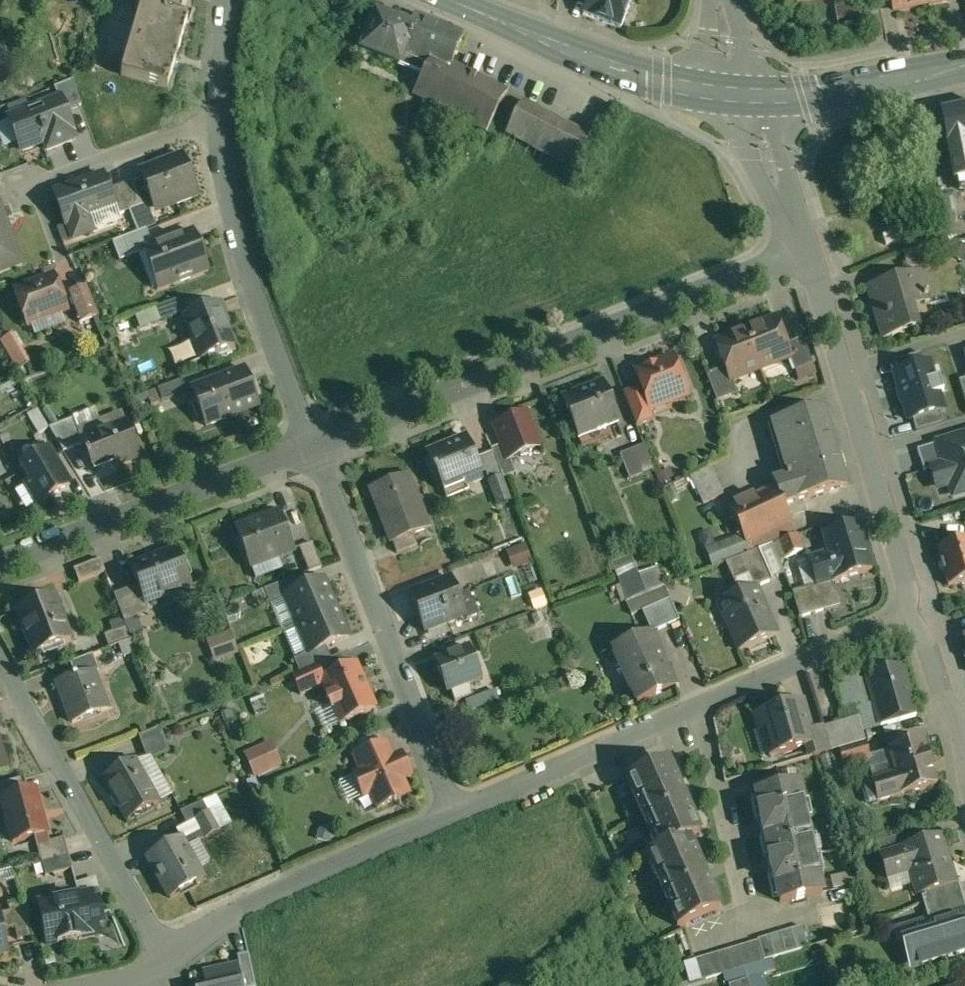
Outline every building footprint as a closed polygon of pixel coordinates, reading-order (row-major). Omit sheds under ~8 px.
[(135,3),(143,6),(188,19),(191,8),(182,6),(184,0),(136,0),(135,3)] [(583,14),(620,29),(631,0),(588,0),(583,14)] [(894,10),(922,5),(921,0),(892,0),(894,10)] [(143,6),(122,75),(166,88),(183,32),(193,34),(197,21),(188,19),(143,6)] [(856,6),(835,10),(839,29),(860,25),(856,6)] [(410,26),(375,13),(360,51),(399,66),(402,57),(415,63),(413,67),(423,73),(413,94),(487,131),(507,92),(452,63),(463,35),(418,16),(410,26)] [(839,29),(822,32),(824,40),(840,38),(839,29)] [(72,81),(54,88),(58,99),(59,98),(64,112),(81,106),(72,81)] [(58,99),(9,118),(22,151),(44,143),(47,150),(75,139),(64,112),(59,98),(58,99)] [(562,122),(523,101),(507,132),(546,153),(562,122)] [(939,112),(945,145),(964,141),(964,107),(939,112)] [(591,137),(562,122),(546,153),(574,168),(591,137)] [(949,144),(954,172),(964,170),(964,141),(949,144)] [(182,154),(139,171),(153,207),(169,201),(171,206),(198,196),(182,154)] [(104,175),(53,194),(65,226),(69,224),(74,238),(93,231),(88,217),(115,208),(117,215),(118,215),(109,189),(104,175)] [(133,181),(120,185),(130,210),(143,206),(133,181)] [(120,185),(109,189),(118,215),(130,210),(120,185)] [(948,198),(936,200),(943,238),(956,236),(948,198)] [(19,263),(0,213),(0,270),(19,263)] [(146,229),(113,242),(120,260),(147,250),(147,249),(153,246),(146,229)] [(153,246),(147,249),(147,250),(162,288),(208,271),(193,231),(153,246)] [(957,244),(952,258),(963,262),(964,255),(964,247),(957,244)] [(928,247),(903,253),(907,268),(932,262),(928,247)] [(919,273),(869,287),(884,338),(915,328),(907,301),(922,296),(924,303),(929,301),(927,294),(925,295),(919,273)] [(55,277),(15,292),(27,325),(67,310),(55,277)] [(87,287),(68,294),(79,324),(98,317),(87,287)] [(179,299),(157,308),(161,320),(184,312),(179,299)] [(219,303),(184,316),(201,360),(235,347),(226,326),(228,325),(219,303)] [(775,318),(745,330),(760,369),(789,358),(790,357),(785,345),(775,318)] [(745,330),(715,342),(725,368),(730,381),(731,380),(760,369),(745,330)] [(5,339),(17,370),(32,364),(20,334),(5,339)] [(802,338),(785,345),(790,357),(789,358),(795,371),(812,364),(802,338)] [(898,372),(925,364),(921,352),(895,361),(898,372)] [(673,358),(635,372),(640,387),(649,410),(650,410),(687,396),(673,358)] [(898,372),(895,373),(909,420),(913,419),(939,411),(943,410),(938,393),(943,392),(939,377),(934,379),(929,362),(925,364),(898,372)] [(812,364),(795,371),(798,379),(816,372),(812,364)] [(725,368),(706,375),(717,401),(736,394),(731,380),(730,381),(725,368)] [(244,369),(192,389),(206,426),(231,417),(229,410),(253,401),(256,407),(258,406),(244,369)] [(183,379),(157,389),(162,400),(187,391),(183,379)] [(603,384),(562,400),(577,439),(579,439),(577,436),(616,421),(617,424),(618,423),(603,384)] [(649,410),(640,387),(623,393),(636,427),(654,420),(650,410),(649,410)] [(824,407),(783,419),(788,436),(777,439),(788,474),(786,475),(787,478),(772,483),(774,487),(775,486),(783,504),(847,484),(824,407)] [(47,429),(36,411),(27,416),(37,434),(47,429)] [(916,431),(943,423),(939,411),(913,419),(916,431)] [(525,415),(495,427),(502,445),(508,460),(510,460),(516,457),(517,457),(520,458),(528,455),(529,452),(530,452),(530,451),(538,448),(525,415)] [(81,440),(73,418),(49,428),(63,452),(82,445),(81,440)] [(81,440),(82,445),(87,455),(86,456),(87,460),(88,459),(91,467),(113,459),(116,466),(139,457),(126,423),(81,440)] [(938,443),(945,464),(932,468),(938,486),(950,483),(953,495),(964,491),(964,435),(964,437),(957,439),(956,437),(938,443)] [(467,438),(427,454),(435,476),(436,475),(442,490),(481,475),(467,438)] [(945,464),(938,443),(917,449),(924,470),(932,468),(945,464)] [(502,445),(491,450),(492,453),(501,475),(503,479),(515,474),(510,460),(508,460),(502,445)] [(643,446),(633,450),(641,472),(652,468),(643,446)] [(39,493),(33,497),(41,510),(76,490),(53,452),(25,468),(39,493)] [(501,475),(492,453),(480,458),(489,480),(501,475)] [(709,465),(689,475),(704,505),(724,495),(709,465)] [(404,476),(370,489),(380,514),(385,512),(396,541),(413,535),(429,529),(421,510),(418,511),(404,476)] [(774,487),(754,496),(753,494),(733,504),(734,505),(728,508),(746,545),(791,523),(783,504),(775,486),(774,487)] [(279,514),(237,530),(251,567),(293,551),(279,514)] [(791,523),(746,545),(749,553),(758,550),(771,545),(796,535),(791,523)] [(858,523),(824,534),(829,553),(808,560),(816,585),(816,586),(831,582),(872,569),(858,523)] [(396,541),(392,543),(396,554),(417,546),(413,535),(396,541)] [(796,535),(771,545),(778,560),(803,551),(797,535),(796,535)] [(937,548),(948,586),(964,581),(964,539),(937,548)] [(509,549),(516,569),(535,562),(528,542),(509,549)] [(313,543),(300,547),(308,572),(321,567),(313,543)] [(728,546),(709,553),(714,567),(725,562),(725,561),(732,558),(728,546)] [(177,550),(131,567),(138,587),(145,604),(146,604),(191,587),(177,550)] [(749,553),(741,556),(746,568),(731,575),(739,593),(755,586),(756,587),(772,580),(758,550),(749,553)] [(100,560),(74,570),(79,583),(105,573),(100,560)] [(296,577),(277,584),(283,597),(286,596),(301,589),(296,577)] [(451,578),(410,594),(424,631),(465,616),(451,578)] [(301,589),(286,596),(298,624),(335,608),(323,580),(301,589)] [(831,582),(816,586),(816,585),(792,592),(799,618),(840,606),(831,582)] [(277,584),(266,589),(271,602),(283,597),(277,584)] [(739,593),(723,600),(734,626),(729,628),(739,651),(776,634),(756,587),(755,586),(739,593)] [(138,587),(114,597),(126,626),(131,640),(125,622),(149,612),(146,604),(145,604),(138,587)] [(53,598),(17,612),(33,656),(70,642),(53,598)] [(669,598),(647,608),(657,630),(679,620),(669,598)] [(335,608),(298,624),(311,653),(326,647),(348,637),(335,608)] [(126,626),(103,635),(108,648),(131,640),(126,626)] [(235,630),(210,639),(219,662),(243,653),(235,630)] [(651,631),(614,648),(632,688),(631,688),(637,703),(675,686),(651,631)] [(311,653),(307,655),(312,667),(325,661),(331,658),(326,647),(311,653)] [(469,649),(435,661),(447,692),(481,679),(469,649)] [(92,655),(70,663),(74,675),(77,674),(78,677),(93,672),(94,673),(99,671),(92,655)] [(307,655),(296,660),(301,672),(312,667),(307,655)] [(301,672),(292,676),(300,695),(324,685),(321,679),(331,675),(325,661),(312,667),(301,672)] [(331,675),(321,679),(324,685),(332,703),(334,702),(336,702),(337,703),(337,704),(345,721),(375,708),(355,664),(331,675)] [(902,668),(866,679),(881,727),(917,716),(902,668)] [(93,672),(78,677),(77,674),(74,675),(56,683),(71,723),(107,710),(94,673),(93,672)] [(178,682),(173,684),(161,688),(173,720),(190,713),(178,682)] [(801,702),(757,715),(769,757),(810,745),(813,744),(809,732),(801,702)] [(847,721),(824,728),(831,751),(838,749),(865,741),(861,727),(850,730),(847,721)] [(161,727),(138,736),(147,760),(170,751),(161,727)] [(824,728),(809,732),(813,744),(810,745),(813,756),(831,751),(824,728)] [(358,753),(390,741),(386,732),(354,744),(358,753)] [(276,739),(247,752),(258,777),(287,764),(276,739)] [(923,739),(887,750),(895,773),(862,783),(860,787),(865,802),(869,804),(936,785),(923,739)] [(865,741),(838,749),(843,766),(870,759),(865,741)] [(386,743),(359,754),(366,770),(393,758),(386,743)] [(366,770),(354,775),(363,796),(371,793),(378,808),(409,795),(402,779),(406,778),(397,757),(393,758),(366,770)] [(699,833),(668,760),(625,779),(626,781),(632,778),(642,798),(636,801),(636,803),(638,802),(652,833),(650,834),(651,836),(658,833),(663,845),(657,848),(658,851),(688,838),(699,833)] [(159,804),(134,761),(103,778),(128,821),(159,804)] [(0,785),(0,786),(3,796),(28,790),(25,778),(0,785)] [(798,783),(755,791),(762,821),(760,822),(763,836),(765,835),(770,858),(768,858),(771,872),(773,871),(779,903),(822,894),(798,783)] [(3,796),(0,797),(12,843),(47,833),(43,819),(40,808),(35,788),(28,790),(3,796)] [(203,802),(180,812),(187,825),(196,821),(195,820),(208,813),(203,802)] [(208,813),(195,820),(196,821),(206,839),(219,832),(208,813)] [(900,835),(876,843),(880,857),(903,851),(902,848),(903,847),(900,835)] [(903,847),(902,848),(903,851),(880,857),(886,879),(909,872),(916,896),(954,885),(939,837),(903,847)] [(64,838),(37,846),(41,861),(68,854),(64,838)] [(181,838),(146,857),(169,898),(203,879),(181,838)] [(720,909),(688,838),(658,851),(652,854),(661,875),(655,877),(656,879),(658,878),(672,911),(670,911),(671,913),(677,910),(683,923),(677,926),(677,928),(720,909)] [(68,854),(41,861),(45,876),(72,869),(68,854)] [(90,895),(40,904),(48,945),(98,936),(90,895)] [(21,901),(8,905),(17,940),(32,937),(21,901)] [(912,971),(964,953),(964,920),(902,941),(912,971)] [(801,927),(757,941),(764,961),(808,948),(801,927)] [(757,941),(695,960),(701,981),(764,961),(757,941)] [(237,956),(239,967),(243,985),(255,985),(248,954),(237,956)] [(204,974),(206,985),(243,985),(239,967),(204,974)]
